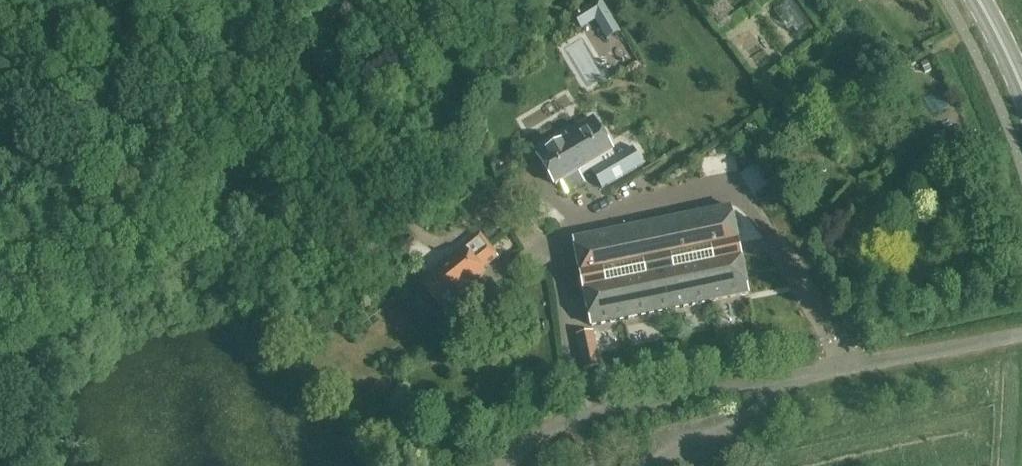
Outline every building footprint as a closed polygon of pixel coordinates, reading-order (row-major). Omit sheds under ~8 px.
[(587,7),(607,40),(621,32),(601,0),(598,0),(587,7)] [(571,139),(540,156),(557,186),(561,184),(567,195),(584,185),(580,178),(591,171),(602,189),(643,165),(632,147),(615,157),(612,153),(613,152),(595,121),(569,135),(571,139)] [(575,242),(594,328),(751,294),(732,208),(575,242)] [(438,300),(447,312),(461,300),(456,294),(486,271),(484,268),(499,256),(481,233),(464,247),(466,250),(423,282),(438,300)] [(578,337),(586,371),(602,367),(594,334),(578,337)]
